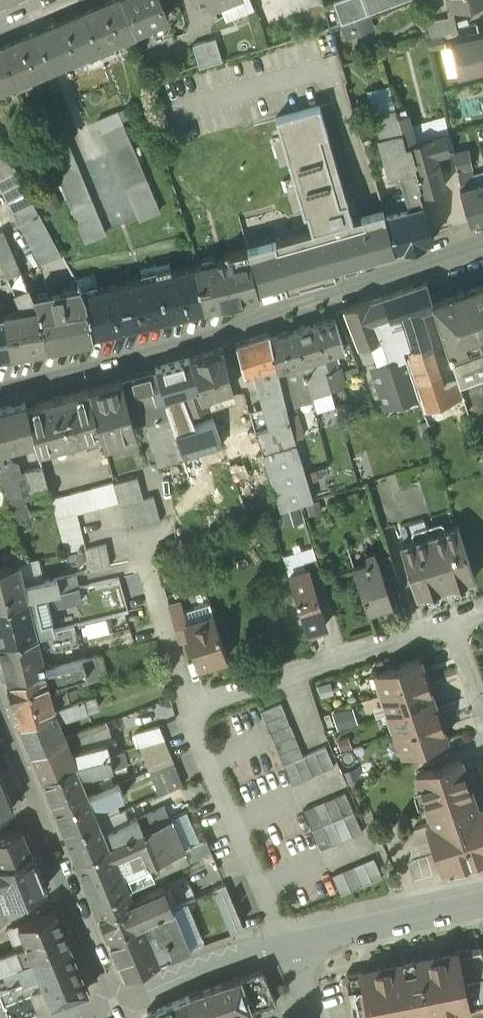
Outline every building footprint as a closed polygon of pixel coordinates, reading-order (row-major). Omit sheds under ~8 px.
[(82,9),(98,46),(135,31),(121,0),(105,0),(82,9)] [(135,31),(135,34),(150,28),(147,23),(165,15),(160,0),(121,0),(135,31)] [(230,13),(253,4),(252,0),(225,0),(230,13)] [(340,22),(399,0),(332,0),(340,22)] [(82,9),(45,25),(61,62),(98,46),(82,9)] [(452,14),(427,19),(430,35),(455,27),(452,14)] [(61,62),(45,25),(36,29),(52,66),(61,62)] [(0,44),(0,46),(15,81),(52,66),(36,29),(0,44)] [(205,63),(228,56),(221,32),(198,39),(205,63)] [(451,41),(459,72),(482,66),(482,33),(451,41)] [(15,81),(0,46),(0,88),(15,81)] [(309,228),(246,246),(257,288),(394,249),(384,215),(382,208),(351,217),(318,102),(275,116),(303,212),(305,211),(309,228)] [(117,109),(97,117),(102,129),(122,121),(117,109)] [(406,114),(397,117),(405,146),(410,144),(414,143),(406,114)] [(122,121),(102,129),(111,151),(131,142),(122,121)] [(68,143),(63,131),(43,139),(48,151),(68,143)] [(414,143),(410,144),(414,159),(412,160),(415,169),(414,170),(420,187),(417,188),(420,195),(443,188),(434,157),(450,152),(445,133),(414,143)] [(18,220),(38,210),(0,139),(0,186),(18,220)] [(131,142),(111,151),(139,217),(159,208),(131,142)] [(68,143),(48,151),(57,172),(77,164),(68,143)] [(470,149),(453,153),(459,181),(475,177),(472,166),(474,166),(470,149)] [(105,230),(77,164),(57,172),(85,239),(105,230)] [(382,165),(370,169),(374,181),(386,178),(382,165)] [(420,187),(414,170),(399,174),(409,208),(401,210),(400,206),(394,208),(395,212),(384,215),(394,249),(432,238),(420,195),(417,188),(420,187)] [(459,188),(470,222),(482,218),(482,183),(482,181),(459,188)] [(61,253),(38,210),(18,220),(40,261),(61,253)] [(0,230),(0,258),(13,251),(3,228),(0,230)] [(246,246),(225,251),(227,259),(194,267),(203,307),(258,294),(257,288),(246,246)] [(193,266),(83,293),(83,294),(91,334),(203,307),(194,267),(193,266)] [(31,296),(20,270),(7,275),(22,311),(2,315),(9,354),(45,347),(36,307),(31,296)] [(431,299),(457,380),(459,386),(482,378),(482,281),(431,299)] [(57,282),(44,284),(45,293),(31,296),(36,307),(45,347),(92,338),(91,334),(83,294),(83,293),(79,287),(60,290),(59,287),(57,282)] [(426,282),(383,297),(390,315),(400,313),(410,345),(411,348),(428,343),(429,342),(420,312),(434,307),(431,299),(426,282)] [(383,297),(369,302),(369,301),(344,310),(357,346),(370,342),(378,365),(372,367),(384,403),(417,392),(411,373),(403,348),(410,345),(400,313),(390,315),(383,297)] [(0,315),(0,356),(9,354),(2,315),(0,315)] [(335,320),(314,326),(327,371),(324,372),(329,387),(335,385),(343,383),(335,359),(329,357),(334,355),(333,350),(343,347),(335,320)] [(314,326),(294,333),(303,362),(312,359),(317,374),(324,372),(327,371),(314,326)] [(294,333),(271,340),(277,371),(285,369),(294,402),(313,396),(303,362),(294,333)] [(269,335),(235,345),(243,375),(253,372),(258,391),(280,385),(277,371),(271,340),(269,335)] [(428,343),(411,348),(410,345),(403,348),(411,373),(435,365),(428,343)] [(222,350),(190,360),(199,386),(204,399),(211,396),(211,395),(231,388),(222,350)] [(190,360),(156,369),(156,371),(167,409),(184,404),(179,391),(199,386),(190,360)] [(435,365),(411,373),(417,392),(427,424),(468,412),(459,386),(457,380),(443,385),(435,365)] [(354,368),(344,371),(346,379),(357,376),(354,368)] [(156,371),(122,381),(134,423),(146,419),(149,433),(173,427),(167,409),(156,371)] [(317,374),(314,375),(318,390),(329,387),(324,372),(317,374)] [(459,386),(468,412),(474,433),(482,430),(482,378),(459,386)] [(122,381),(88,390),(100,433),(103,445),(128,438),(126,432),(135,430),(134,423),(122,381)] [(199,386),(179,391),(184,404),(188,413),(206,406),(204,399),(199,386)] [(88,390),(25,408),(33,438),(37,450),(100,433),(88,390)] [(0,409),(0,458),(6,457),(3,445),(33,438),(25,408),(24,403),(0,409)] [(175,432),(183,459),(220,448),(213,425),(212,421),(175,432)] [(254,429),(230,436),(228,429),(225,421),(213,425),(218,434),(229,465),(263,454),(254,429)] [(173,427),(149,433),(158,466),(183,459),(175,432),(173,427)] [(6,457),(0,458),(0,484),(1,487),(7,509),(24,504),(12,461),(6,457)] [(41,466),(23,471),(31,497),(48,492),(41,466)] [(400,488),(395,474),(366,483),(382,531),(430,516),(419,482),(400,488)] [(143,497),(137,475),(114,482),(127,528),(160,521),(153,495),(143,497)] [(113,482),(50,499),(56,519),(118,501),(113,482)] [(77,515),(57,520),(66,552),(85,547),(77,515)] [(457,527),(400,545),(417,597),(474,579),(457,527)] [(106,544),(84,549),(88,570),(111,565),(106,544)] [(374,553),(366,555),(367,562),(353,567),(367,613),(392,606),(385,581),(378,559),(374,553)] [(389,555),(378,559),(385,581),(396,577),(389,555)] [(0,565),(0,603),(26,598),(61,590),(58,577),(44,580),(38,558),(0,565)] [(317,559),(304,563),(306,570),(307,569),(316,596),(327,593),(317,559)] [(306,570),(288,575),(306,632),(325,626),(316,596),(307,569),(306,570)] [(75,572),(58,577),(61,590),(79,586),(75,572)] [(61,590),(26,598),(28,605),(33,604),(37,608),(80,599),(78,589),(86,587),(85,584),(79,586),(61,590)] [(26,598),(0,603),(0,642),(35,633),(53,629),(50,618),(32,622),(28,605),(26,598)] [(209,603),(183,611),(187,623),(185,624),(199,666),(227,657),(209,603)] [(115,616),(90,617),(91,630),(116,629),(115,616)] [(53,629),(35,633),(40,652),(78,643),(73,624),(53,629)] [(0,642),(0,655),(6,678),(44,668),(40,652),(35,633),(0,642)] [(6,678),(6,679),(19,721),(55,709),(54,704),(70,699),(66,687),(50,692),(46,679),(51,677),(57,682),(80,676),(82,681),(102,676),(97,654),(6,678)] [(419,660),(376,675),(382,695),(426,681),(419,660)] [(426,681),(382,695),(389,714),(432,700),(426,681)] [(109,690),(94,695),(97,703),(112,697),(109,690)] [(55,709),(19,721),(32,752),(65,738),(58,721),(98,707),(97,703),(94,695),(55,709)] [(432,700),(389,714),(395,733),(439,719),(432,700)] [(281,703),(260,712),(265,722),(285,713),(281,703)] [(285,713),(265,722),(270,733),(290,724),(285,713)] [(439,719),(395,733),(402,753),(446,739),(439,719)] [(106,721),(88,729),(91,736),(109,728),(106,721)] [(290,724),(270,733),(274,743),(294,734),(290,724)] [(65,738),(32,752),(42,777),(75,763),(119,751),(116,739),(83,749),(77,734),(65,738)] [(294,734),(274,743),(279,754),(299,745),(294,734)] [(166,738),(139,745),(149,771),(174,760),(166,738)] [(299,745),(279,754),(283,764),(294,760),(303,755),(299,745)] [(325,746),(315,750),(323,771),(334,766),(325,746)] [(75,763),(42,777),(53,804),(86,790),(79,772),(90,774),(127,763),(123,750),(119,751),(75,763)] [(323,771),(315,750),(304,755),(313,775),(323,771)] [(303,755),(294,760),(302,780),(313,775),(304,755),(303,755)] [(174,760),(149,771),(158,794),(183,784),(174,760)] [(294,760),(283,764),(292,784),(302,780),(294,760)] [(416,775),(429,815),(432,814),(435,824),(427,827),(441,870),(458,865),(456,860),(479,852),(480,857),(482,856),(482,811),(482,808),(479,809),(475,798),(473,799),(460,761),(416,775)] [(13,807),(0,777),(0,813),(13,807)] [(112,778),(93,785),(96,793),(114,785),(112,778)] [(86,790),(53,804),(65,833),(98,819),(92,804),(105,804),(123,797),(118,784),(114,785),(96,793),(88,796),(86,790)] [(345,792),(334,796),(343,816),(354,812),(345,792)] [(343,816),(334,796),(324,801),(333,821),(343,816)] [(324,801),(313,805),(322,826),(333,821),(324,801)] [(313,805),(303,810),(312,830),(322,826),(313,805)] [(165,806),(137,819),(142,830),(170,818),(165,806)] [(354,812),(343,816),(352,837),(362,832),(354,812)] [(343,816),(333,821),(341,841),(352,837),(343,816)] [(142,830),(75,859),(93,903),(128,888),(124,877),(129,875),(130,872),(182,849),(184,849),(184,848),(171,817),(170,818),(142,830)] [(98,819),(65,833),(75,859),(142,830),(137,819),(103,833),(98,819)] [(341,841),(333,821),(322,826),(331,846),(341,841)] [(322,826),(312,830),(320,850),(331,846),(322,826)] [(0,836),(0,863),(31,852),(21,827),(0,836)] [(205,838),(184,848),(184,849),(182,849),(188,862),(211,852),(205,838)] [(2,903),(45,887),(31,852),(0,863),(0,899),(2,903)] [(373,858),(363,862),(372,882),(382,878),(373,858)] [(363,862),(352,867),(361,887),(372,882),(363,862)] [(352,867),(342,871),(351,892),(361,887),(352,867)] [(342,871),(332,876),(340,896),(351,892),(342,871)] [(185,876),(164,885),(173,907),(195,898),(185,876)] [(128,888),(93,903),(107,936),(173,907),(164,885),(132,899),(130,895),(142,890),(139,883),(128,888)] [(243,929),(224,885),(213,890),(231,934),(243,929)] [(173,907),(107,936),(123,975),(157,962),(157,961),(190,947),(173,907)] [(54,908),(16,925),(31,959),(69,944),(54,908)] [(0,953),(0,971),(2,970),(31,959),(24,943),(0,953)] [(86,989),(69,944),(31,959),(2,970),(9,986),(0,990),(0,1017),(17,1017),(86,989)] [(364,978),(362,972),(347,975),(343,982),(348,1006),(353,1005),(356,1017),(416,1017),(417,1016),(421,1015),(426,1017),(434,1017),(482,1008),(482,955),(480,947),(454,953),(455,959),(364,978)] [(261,970),(235,979),(245,1010),(276,1003),(261,970)] [(189,995),(141,1016),(142,1017),(211,1017),(245,1010),(235,979),(189,995)]
